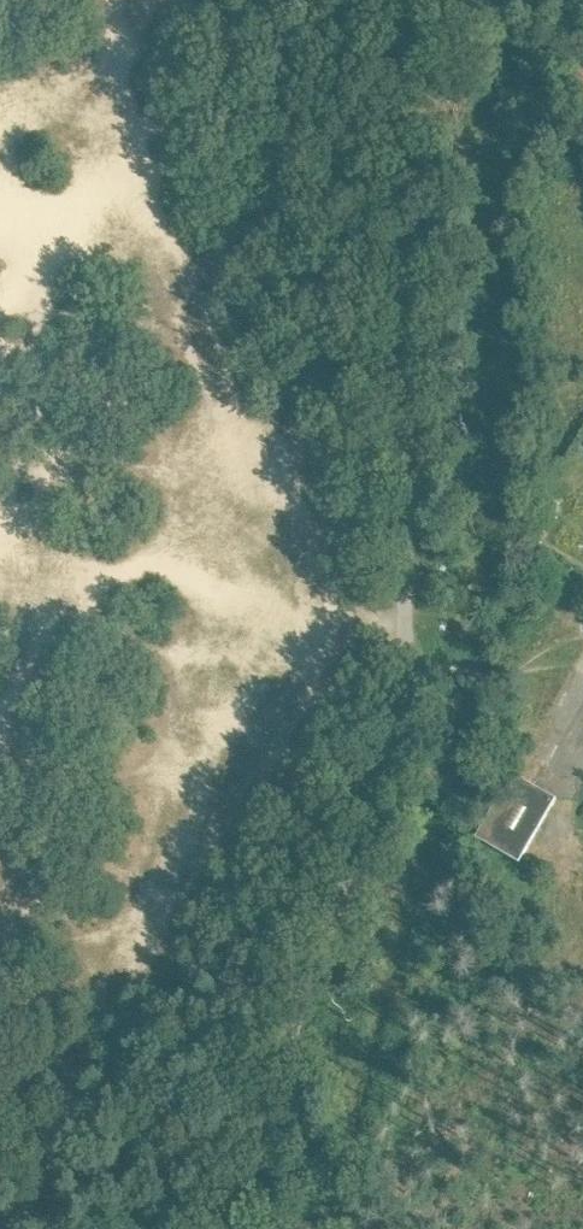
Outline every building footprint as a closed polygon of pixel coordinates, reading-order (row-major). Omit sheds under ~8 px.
[(513,773),(503,767),(489,792),(499,798),(476,835),(520,863),(557,798),(513,773)]
